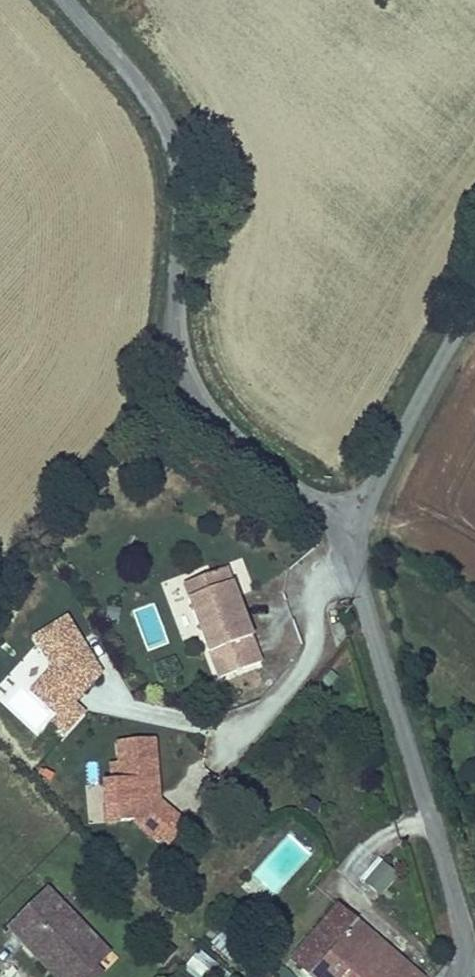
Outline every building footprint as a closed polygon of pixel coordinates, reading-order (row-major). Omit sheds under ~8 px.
[(205,565),(210,581),(189,587),(219,666),(262,650),(228,557),(205,565)] [(184,572),(189,587),(210,581),(205,565),(184,572)] [(50,718),(63,730),(82,709),(70,698),(95,671),(91,662),(94,660),(65,613),(32,633),(50,663),(29,686),(56,711),(50,718)] [(160,780),(157,735),(115,737),(116,760),(107,760),(108,774),(101,774),(103,817),(129,816),(151,836),(176,809),(160,794),(159,795),(152,788),(148,788),(148,780),(160,780)] [(160,794),(160,780),(148,780),(148,788),(152,788),(159,795),(160,794)] [(376,858),(359,882),(381,898),(399,874),(376,858)] [(1,924),(18,941),(27,933),(69,976),(85,960),(101,944),(42,885),(1,924)] [(309,976),(336,976),(372,935),(335,902),(287,957),(309,976)] [(27,933),(18,941),(54,976),(90,976),(96,971),(85,960),(69,976),(27,933)] [(372,935),(336,976),(420,976),(372,935)]
